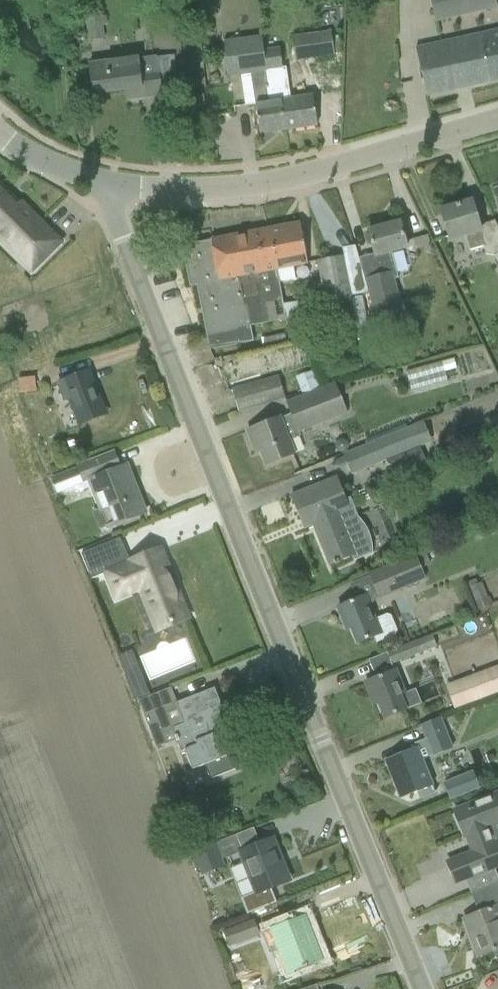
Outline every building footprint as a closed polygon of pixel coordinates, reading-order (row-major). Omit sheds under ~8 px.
[(435,21),(497,8),(495,0),(430,0),(435,21)] [(210,3),(201,4),(202,15),(211,14),(210,3)] [(341,5),(326,7),(327,26),(343,25),(341,5)] [(86,19),(88,41),(104,39),(102,26),(107,25),(106,17),(86,19)] [(422,77),(426,97),(497,81),(497,30),(415,48),(422,77)] [(331,31),(292,36),(296,61),(335,55),(331,31)] [(262,37),(223,42),(228,77),(251,73),(267,71),(264,51),(262,37)] [(265,50),(264,51),(267,71),(268,71),(270,88),(285,86),(283,69),(280,48),(265,50)] [(138,58),(108,62),(89,65),(93,94),(135,89),(136,99),(162,96),(156,56),(138,59),(138,58)] [(267,71),(251,73),(257,114),(260,134),(285,130),(282,101),(270,103),(268,89),(270,88),(268,71),(267,71)] [(216,72),(207,77),(211,84),(220,79),(216,72)] [(270,88),(268,89),(270,103),(282,101),(285,130),(317,126),(314,106),(313,96),(289,99),(287,86),(285,86),(270,88)] [(21,202),(19,204),(0,185),(0,240),(31,271),(60,242),(21,202)] [(440,210),(446,229),(450,240),(465,236),(470,251),(485,246),(480,231),(471,200),(440,210)] [(368,231),(374,254),(359,258),(374,315),(401,308),(394,279),(398,278),(391,253),(407,248),(400,222),(368,231)] [(300,223),(269,229),(277,269),(308,263),(300,223)] [(196,285),(209,350),(253,341),(250,326),(286,319),(284,306),(283,300),(277,269),(269,229),(211,241),(211,242),(183,248),(183,246),(182,246),(190,286),(196,285)] [(343,256),(317,261),(326,303),(329,302),(333,323),(353,318),(350,298),(351,298),(343,256)] [(297,303),(284,306),(286,319),(288,328),(301,326),(297,303)] [(301,326),(288,328),(291,342),(307,339),(304,325),(301,326)] [(411,387),(458,374),(453,357),(406,370),(411,387)] [(89,371),(70,378),(57,383),(64,400),(69,398),(79,425),(103,415),(94,392),(97,391),(89,371)] [(295,378),(302,395),(319,388),(312,371),(295,378)] [(278,376),(231,390),(238,412),(285,398),(278,376)] [(279,418),(266,423),(247,430),(256,452),(261,450),(267,465),(294,455),(288,441),(300,437),(299,432),(347,413),(335,383),(287,402),(291,414),(280,419),(279,418)] [(415,425),(344,454),(352,475),(387,461),(420,447),(423,445),(415,425)] [(56,494),(78,485),(84,490),(92,487),(108,528),(145,513),(126,465),(120,468),(113,452),(78,466),(79,468),(51,479),(56,494)] [(335,478),(310,488),(292,496),(302,520),(310,517),(329,564),(351,555),(354,561),(373,553),(358,517),(350,497),(344,499),(335,478)] [(121,539),(82,554),(91,579),(106,574),(116,599),(145,587),(161,628),(169,625),(187,618),(160,551),(164,550),(163,549),(130,563),(121,539)] [(414,556),(387,567),(397,590),(424,579),(414,556)] [(468,589),(475,604),(487,598),(481,583),(468,589)] [(365,596),(356,600),(337,608),(343,621),(347,619),(357,644),(373,637),(376,643),(395,635),(397,631),(391,616),(387,614),(374,619),(365,596)] [(433,635),(387,653),(391,664),(437,647),(433,635)] [(444,684),(453,708),(489,694),(497,691),(497,665),(444,684)] [(140,667),(127,672),(138,700),(151,695),(140,667)] [(384,675),(365,682),(370,695),(375,694),(385,718),(403,711),(405,710),(400,696),(404,694),(395,671),(384,675)] [(138,701),(152,736),(156,748),(169,743),(164,731),(171,729),(180,752),(185,751),(192,770),(204,765),(208,775),(234,766),(229,755),(239,752),(214,688),(176,703),(171,688),(170,688),(152,695),(138,701)] [(414,744),(416,749),(386,761),(401,798),(416,792),(419,800),(435,793),(422,760),(432,755),(432,757),(453,750),(441,718),(421,726),(426,739),(414,744)] [(472,773),(462,776),(444,784),(450,799),(478,788),(472,773)] [(467,879),(473,893),(497,883),(497,882),(493,868),(497,866),(497,832),(495,824),(497,823),(497,792),(454,811),(465,837),(468,835),(475,851),(448,862),(456,883),(467,879)] [(243,850),(239,852),(239,854),(256,893),(240,900),(247,915),(277,904),(271,889),(286,883),(275,857),(279,855),(273,838),(254,846),(243,850)] [(215,844),(192,853),(202,876),(224,867),(221,861),(215,844)] [(482,912),(463,920),(478,957),(493,951),(496,958),(497,958),(497,906),(482,912)] [(305,917),(286,924),(271,931),(262,935),(270,955),(279,951),(288,973),(322,960),(305,917)] [(252,921),(222,933),(228,948),(258,936),(252,921)]
